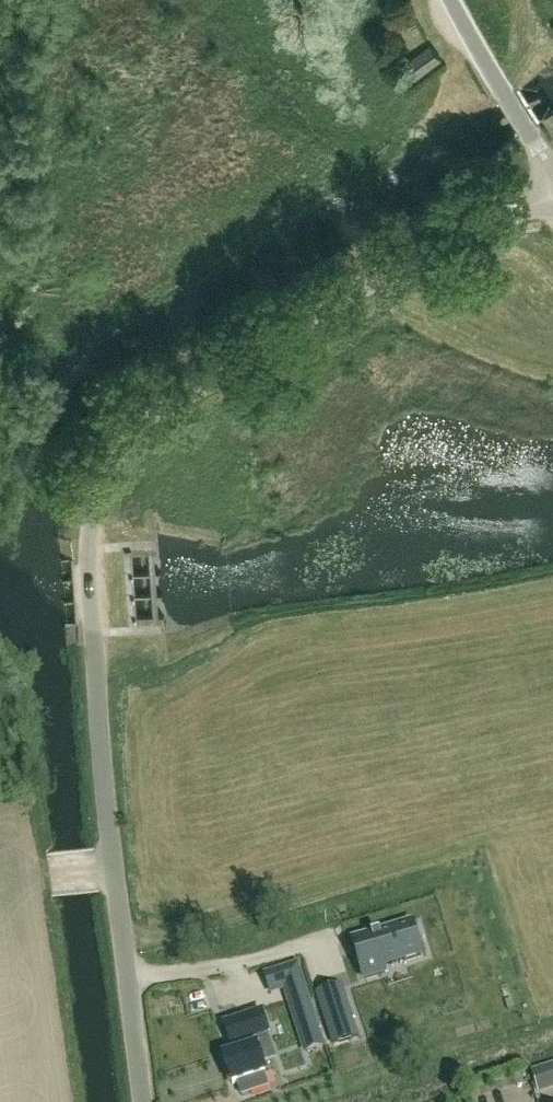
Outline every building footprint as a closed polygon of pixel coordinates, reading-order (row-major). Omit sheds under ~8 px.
[(442,59),(432,45),(415,57),(403,65),(414,80),(442,59)] [(409,963),(430,955),(426,946),(421,930),(420,931),(418,925),(415,926),(411,913),(358,934),(364,951),(362,952),(369,973),(377,970),(377,971),(386,968),(386,967),(387,966),(387,965),(407,957),(409,963)] [(302,1037),(319,1031),(303,980),(286,986),(302,1037)] [(317,995),(325,1020),(333,1045),(358,1037),(350,1012),(342,987),(317,995)] [(262,1064),(274,1060),(269,1043),(257,1047),(256,1047),(223,1057),(233,1085),(266,1074),(262,1064)] [(531,1071),(538,1093),(552,1088),(552,1064),(531,1071)]
